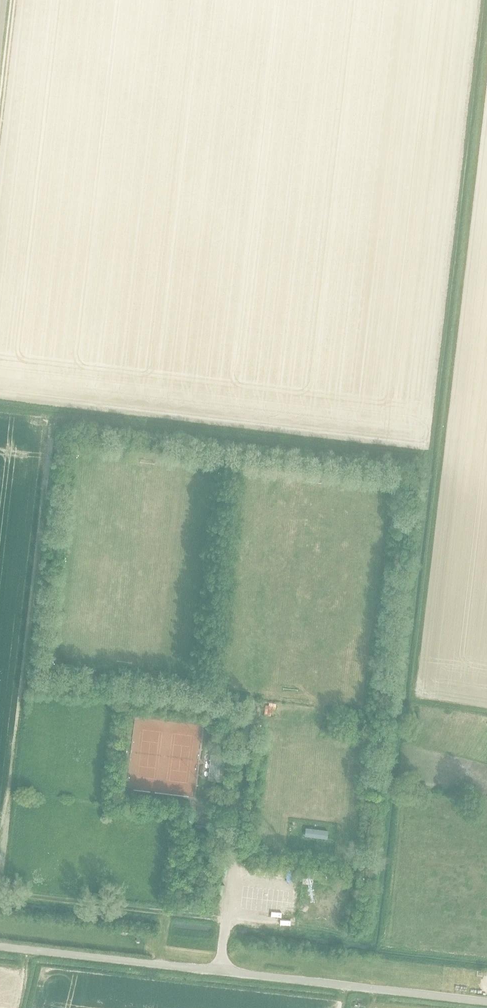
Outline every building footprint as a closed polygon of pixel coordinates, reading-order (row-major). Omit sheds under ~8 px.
[(348,704),(327,702),(326,710),(347,712),(348,704)] [(346,720),(347,712),(326,710),(325,718),(346,720)] [(345,729),(346,720),(325,718),(324,726),(345,729)] [(323,734),(344,737),(345,729),(324,726),(323,734)] [(322,742),(343,745),(344,737),(323,734),(322,742)] [(221,779),(224,749),(219,748),(218,753),(210,752),(206,778),(221,779)]
